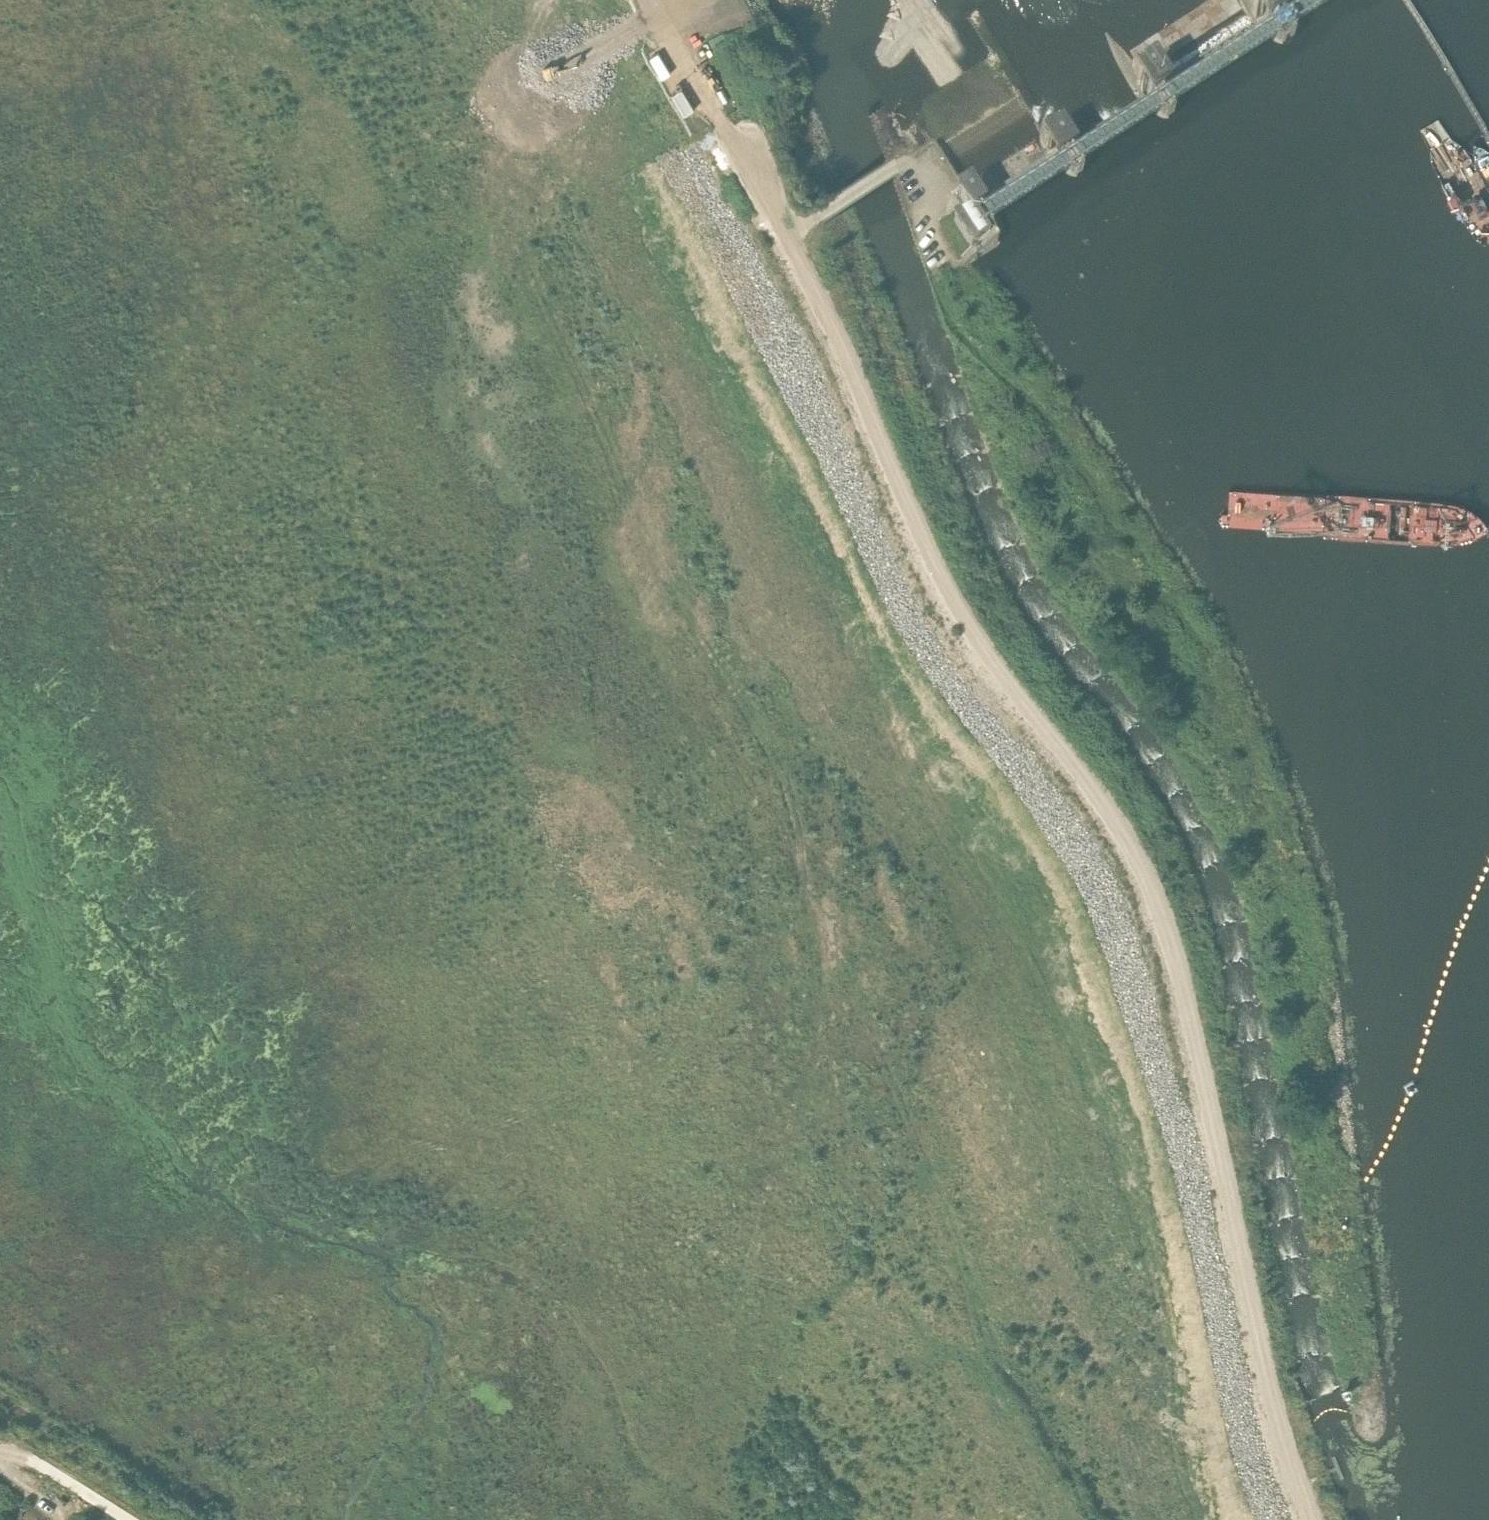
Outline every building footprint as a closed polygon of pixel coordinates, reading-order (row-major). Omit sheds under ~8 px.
[(1269,24),(1273,22),(1278,30),(1288,37),(1299,29),(1298,18),(1292,10),(1295,8),(1290,0),(1254,0),(1269,24)] [(1144,53),(1138,51),(1137,57),(1138,67),(1140,70),(1137,72),(1154,99),(1157,97),(1163,105),(1166,107),(1174,108),(1176,103),(1176,98),(1170,88),(1174,85),(1157,59),(1154,61),(1151,58),(1144,53)] [(1056,115),(1047,112),(1047,120),(1048,128),(1046,130),(1062,155),(1064,153),(1070,161),(1075,164),(1083,166),(1084,158),(1084,151),(1079,144),(1081,142),(1066,118),(1061,120),(1056,115)] [(977,201),(959,213),(976,239),(994,227),(977,201)]
